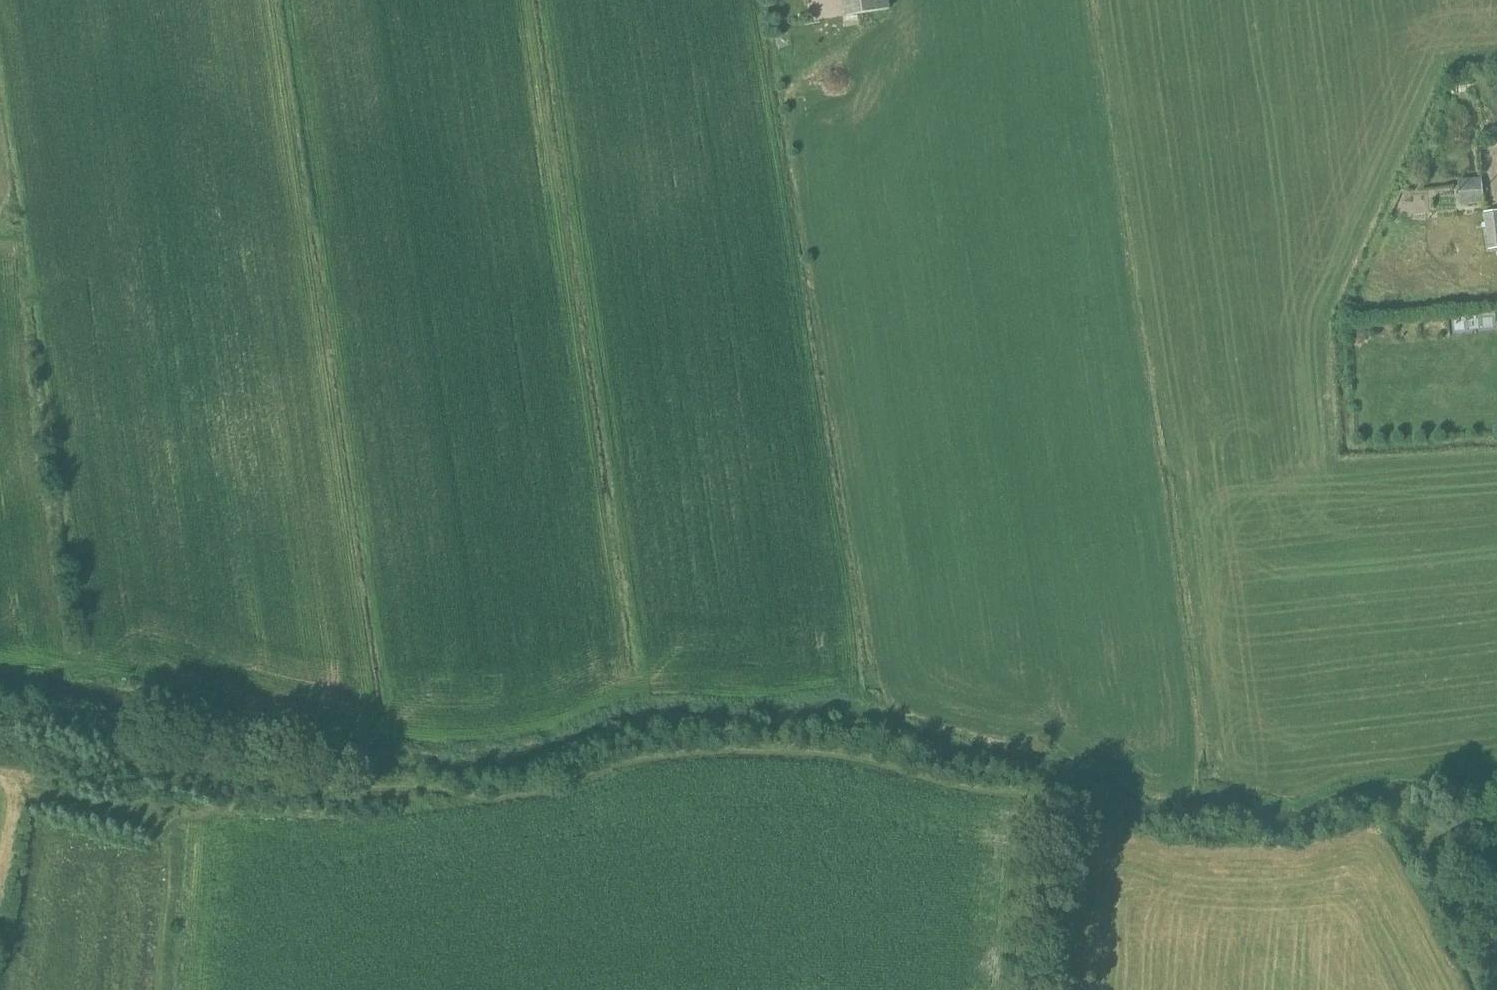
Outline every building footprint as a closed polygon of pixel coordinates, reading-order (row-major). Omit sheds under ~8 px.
[(890,9),(888,0),(844,0),(847,16),(890,9)] [(1448,190),(1450,209),(1473,207),(1471,187),(1448,190)] [(1478,253),(1496,251),(1496,228),(1496,214),(1474,216),(1478,253)]
